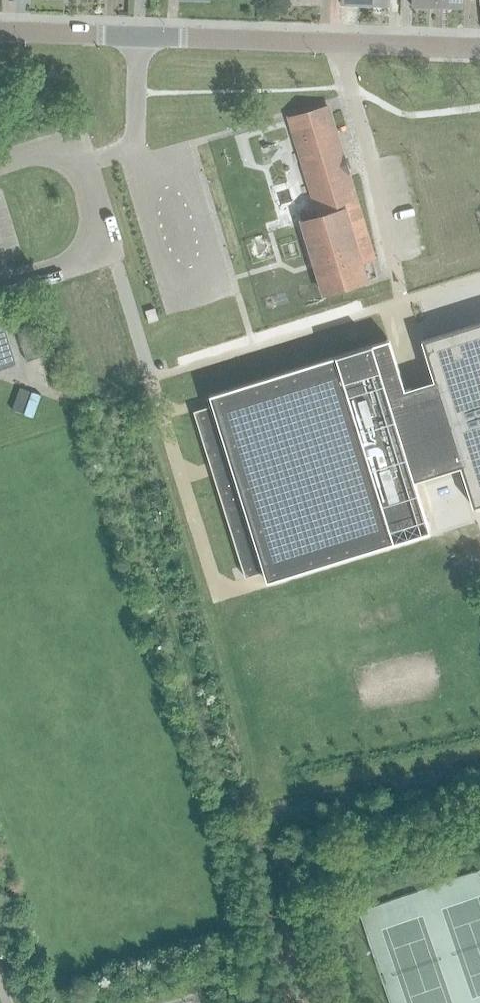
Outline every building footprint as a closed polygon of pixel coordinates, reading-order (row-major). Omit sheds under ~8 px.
[(324,294),(367,281),(361,262),(373,258),(328,107),(289,119),(316,208),(306,211),(309,220),(302,223),(303,226),(304,225),(309,240),(307,240),(308,243),(309,242),(314,257),(312,257),(313,260),(315,259),(319,274),(317,274),(324,294)] [(16,365),(1,320),(0,320),(0,370),(16,365)] [(376,342),(210,391),(213,401),(191,407),(241,577),(263,571),(266,580),(432,531),(417,482),(465,467),(477,507),(479,507),(479,322),(427,338),(439,378),(407,388),(398,360),(382,365),(376,342)] [(34,325),(17,329),(27,360),(43,355),(34,325)] [(22,416),(30,394),(20,390),(12,412),(22,416)] [(34,420),(42,399),(32,395),(24,417),(34,420)]
